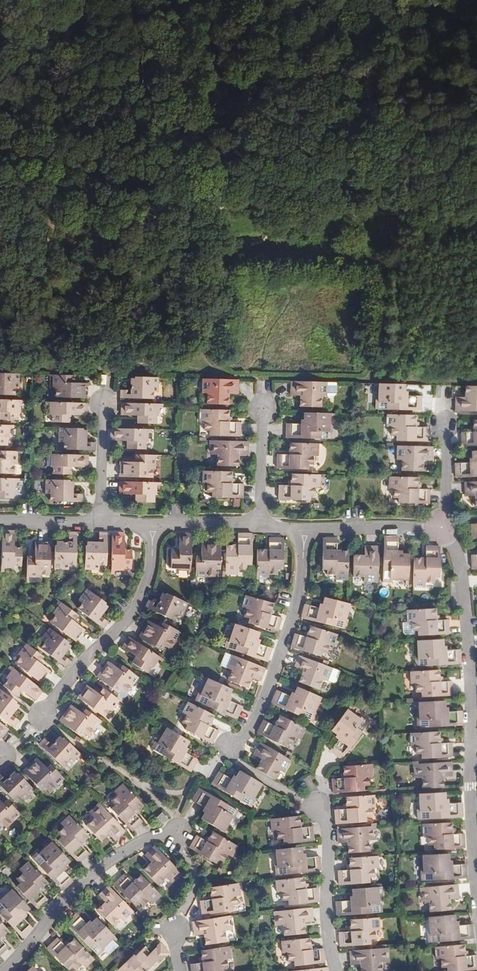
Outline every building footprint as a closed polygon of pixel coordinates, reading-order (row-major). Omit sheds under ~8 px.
[(0,372),(0,394),(14,394),(15,387),(19,387),(19,373),(0,372)] [(56,396),(89,397),(88,382),(73,382),(74,374),(53,374),(53,388),(56,388),(56,396)] [(158,377),(140,376),(140,378),(136,378),(136,387),(133,387),(132,390),(123,390),(123,398),(154,398),(154,390),(158,390),(158,377)] [(238,379),(203,378),(203,394),(208,394),(208,403),(229,404),(229,394),(238,394),(238,379)] [(326,382),(291,381),(290,396),(299,396),(299,406),(320,407),(320,397),(325,397),(326,382)] [(404,385),(378,384),(378,402),(375,401),(375,410),(420,411),(421,397),(407,397),(407,393),(404,393),(404,385)] [(462,397),(460,397),(460,412),(476,412),(476,387),(465,387),(465,393),(465,397),(462,397)] [(21,402),(21,399),(0,399),(0,411),(1,411),(1,419),(19,419),(19,412),(21,412),(21,402)] [(87,416),(88,407),(87,403),(51,402),(51,404),(51,415),(53,415),(53,422),(71,423),(71,415),(87,416)] [(160,405),(123,404),(123,416),(139,416),(140,424),(157,425),(157,417),(159,417),(160,408),(160,405)] [(229,410),(201,409),(201,421),(205,421),(206,430),(211,430),(211,435),(241,436),(241,423),(233,422),(229,422),(229,417),(229,410)] [(330,414),(304,413),(304,420),(300,420),(300,424),(287,424),(287,438),(332,439),(332,433),(329,433),(330,414)] [(416,418),(387,417),(387,428),(392,429),(392,438),(397,438),(397,442),(427,443),(427,429),(419,429),(415,429),(416,424),(416,418)] [(463,433),(462,447),(476,446),(476,420),(474,420),(474,427),(474,432),(471,432),(463,433)] [(9,428),(10,425),(0,424),(0,444),(7,444),(7,436),(9,436),(9,428)] [(97,450),(97,443),(87,443),(87,436),(83,436),(83,431),(79,431),(80,429),(61,429),(60,442),(65,442),(65,450),(97,450)] [(149,430),(112,429),(112,440),(129,441),(129,448),(146,449),(147,442),(149,442),(149,433),(149,430)] [(249,456),(249,442),(214,441),(214,445),(214,451),(214,455),(219,455),(219,465),(239,466),(240,456),(249,456)] [(318,444),(290,443),(289,451),(289,456),(285,456),(277,456),(277,469),(307,470),(307,465),(313,465),(313,456),(317,456),(318,444)] [(432,448),(397,447),(397,462),(401,462),(402,472),(421,473),(422,463),(431,463),(432,448)] [(17,450),(0,449),(0,472),(13,472),(14,464),(17,464),(17,450)] [(456,478),(476,477),(476,451),(472,452),(472,458),(472,463),(468,463),(456,464),(456,478)] [(88,467),(88,455),(52,454),(52,456),(51,467),(54,467),(54,474),(71,474),(71,467),(88,467)] [(156,469),(156,456),(136,455),(136,463),(120,463),(120,478),(152,479),(153,468),(156,469)] [(232,479),(232,472),(204,471),(204,482),(208,482),(209,491),(215,492),(214,497),(244,498),(244,484),(235,484),(232,483),(232,479)] [(320,475),(291,474),(291,481),(290,486),(288,486),(279,485),(278,500),(308,500),(308,496),(314,496),(315,487),(319,487),(320,475)] [(0,477),(0,497),(12,497),(12,491),(14,491),(15,481),(15,478),(0,477)] [(417,478),(389,477),(389,489),(393,490),(393,499),(399,499),(399,503),(429,504),(429,491),(421,490),(417,490),(417,485),(417,478)] [(66,482),(66,480),(46,479),(46,493),(51,493),(51,500),(82,501),(82,495),(72,494),(73,487),(69,487),(69,482),(66,482)] [(157,483),(121,482),(121,494),(137,495),(137,502),(154,503),(155,495),(156,495),(157,486),(157,483)] [(465,483),(465,498),(475,497),(475,507),(476,507),(476,482),(465,483)] [(15,546),(15,530),(2,529),(1,566),(5,566),(15,566),(15,564),(21,564),(22,547),(15,546)] [(76,563),(77,532),(69,532),(69,541),(62,541),(62,544),(57,544),(57,548),(55,548),(54,567),(68,568),(68,563),(76,563)] [(125,550),(125,534),(112,533),(112,570),(115,570),(125,570),(125,568),(132,568),(132,550),(125,550)] [(88,549),(86,549),(85,569),(99,569),(99,565),(108,565),(108,534),(101,534),(100,542),(92,543),(92,546),(88,546),(88,549)] [(252,565),(252,536),(239,535),(238,544),(238,548),(234,547),(226,547),(225,576),(238,576),(238,571),(246,571),(247,565),(252,565)] [(191,572),(192,536),(179,536),(179,552),(171,552),(171,570),(178,570),(178,572),(188,572),(191,572)] [(35,555),(28,555),(27,575),(30,575),(41,575),(41,572),(49,572),(50,540),(36,540),(35,555)] [(264,552),(257,552),(256,581),(268,581),(268,576),(278,576),(278,570),(282,570),(282,541),(269,541),(269,549),(269,552),(264,552)] [(400,555),(401,541),(387,541),(386,541),(385,586),(392,587),(392,584),(410,584),(411,558),(405,557),(405,555),(400,555)] [(197,556),(196,575),(216,575),(216,567),(220,567),(221,543),(202,543),(202,556),(197,556)] [(349,584),(349,555),(342,555),(337,556),(338,552),(338,543),(323,543),(323,573),(327,573),(327,579),(337,579),(337,584),(349,584)] [(379,584),(380,550),(365,549),(365,558),(355,558),(355,579),(364,580),(364,584),(379,584)] [(441,581),(441,553),(427,552),(427,561),(427,564),(422,564),(415,564),(414,592),(427,592),(427,588),(436,588),(436,581),(441,581)] [(103,607),(106,603),(87,589),(80,599),(84,602),(79,608),(105,627),(109,621),(101,615),(106,609),(103,607)] [(188,605),(171,596),(171,598),(167,596),(165,600),(162,599),(159,605),(150,601),(147,608),(176,622),(180,615),(183,617),(188,605)] [(270,615),(273,604),(246,597),(243,609),(247,610),(245,618),(251,620),(250,624),(278,632),(281,619),(270,615)] [(73,620),(77,614),(62,601),(54,612),(56,614),(51,621),(77,640),(85,629),(73,620)] [(352,610),(326,603),(325,610),(322,609),(321,613),(308,610),(304,624),(349,635),(351,626),(349,625),(352,610)] [(438,619),(438,612),(414,613),(410,613),(410,625),(415,625),(415,634),(422,634),(422,638),(451,637),(451,624),(442,624),(439,624),(438,619)] [(172,650),(181,633),(164,623),(162,628),(150,621),(140,638),(162,650),(164,646),(172,650)] [(268,663),(272,650),(259,646),(255,644),(257,639),(258,634),(234,626),(229,643),(236,646),(234,652),(268,663)] [(41,647),(67,666),(71,660),(63,654),(67,648),(65,646),(67,643),(64,640),(65,638),(50,627),(43,638),(45,640),(41,647)] [(312,633),(310,639),(308,643),(305,642),(297,640),(293,653),(322,662),(323,658),(329,660),(332,651),(336,652),(340,641),(312,633)] [(154,669),(161,658),(131,638),(124,648),(138,657),(134,663),(149,673),(152,667),(154,669)] [(43,655),(27,642),(19,653),(21,655),(16,662),(42,681),(51,669),(39,660),(43,655)] [(417,671),(461,668),(461,658),(461,654),(447,655),(444,655),(444,650),(444,644),(418,645),(419,661),(417,661),(417,671)] [(265,669),(233,656),(227,670),(231,672),(227,681),(248,689),(251,680),(259,683),(265,669)] [(335,671),(302,658),(297,672),(306,676),(302,685),(321,692),(325,683),(330,685),(335,671)] [(129,694),(140,679),(124,666),(121,670),(111,662),(99,677),(120,694),(124,690),(129,694)] [(8,678),(4,684),(18,695),(23,689),(35,698),(36,698),(37,697),(43,688),(14,667),(12,670),(6,677),(8,678)] [(441,682),(441,675),(414,676),(414,688),(419,688),(419,697),(425,697),(425,702),(455,700),(454,686),(445,686),(442,686),(441,682)] [(230,696),(232,690),(209,679),(202,694),(199,693),(196,700),(238,719),(243,707),(231,701),(233,697),(230,696)] [(113,710),(120,701),(104,689),(100,694),(89,686),(80,697),(106,716),(112,709),(113,710)] [(15,699),(0,687),(0,714),(15,725),(19,720),(12,713),(16,708),(14,706),(17,702),(14,700),(15,699)] [(317,717),(324,701),(300,690),(298,696),(295,695),(293,700),(281,694),(275,708),(317,726),(320,719),(317,717)] [(207,720),(210,714),(186,701),(180,712),(184,714),(180,722),(185,725),(183,729),(209,743),(216,731),(208,727),(205,725),(207,720)] [(90,737),(102,721),(86,709),(84,713),(73,705),(61,720),(81,735),(84,732),(90,737)] [(445,712),(444,705),(418,706),(419,724),(417,724),(417,731),(462,728),(462,714),(447,715),(447,712),(445,712)] [(366,724),(351,713),(335,733),(340,737),(339,740),(342,743),(334,754),(346,762),(373,727),(368,723),(366,724)] [(303,742),(309,732),(284,719),(281,725),(278,729),(275,728),(268,724),(261,735),(288,749),(290,745),(295,748),(299,740),(303,742)] [(1,738),(2,736),(9,727),(0,720),(0,737),(1,738)] [(183,746),(187,740),(164,726),(156,740),(154,739),(150,746),(188,769),(196,757),(184,750),(186,748),(183,746)] [(442,742),(441,735),(413,737),(413,748),(418,748),(418,758),(425,757),(425,762),(455,760),(454,746),(445,747),(442,747),(442,742)] [(80,753),(66,739),(64,741),(62,738),(59,742),(56,739),(52,744),(45,737),(39,743),(62,765),(68,760),(70,762),(80,753)] [(262,762),(258,771),(276,782),(281,773),(286,776),(293,762),(262,744),(255,757),(262,762)] [(64,778),(50,764),(47,767),(38,757),(24,770),(41,787),(44,784),(50,791),(64,778)] [(455,779),(454,765),(419,766),(420,781),(424,781),(425,791),(446,790),(445,780),(455,779)] [(336,795),(365,793),(365,789),(371,788),(370,779),(375,779),(375,767),(346,769),(347,776),(347,781),(344,781),(335,781),(336,795)] [(0,773),(0,785),(10,796),(12,795),(15,799),(19,795),(22,798),(32,787),(19,773),(18,775),(15,772),(12,776),(9,773),(4,778),(0,773)] [(232,780),(222,774),(214,787),(252,808),(256,803),(253,800),(261,787),(262,785),(240,772),(239,772),(236,778),(234,776),(232,780)] [(220,773),(212,785),(214,787),(222,774),(220,773)] [(143,805),(124,783),(116,791),(118,795),(112,801),(115,805),(112,808),(132,831),(142,821),(136,815),(135,813),(138,810),(143,805)] [(199,789),(191,802),(204,809),(207,811),(205,815),(202,820),(224,833),(232,819),(234,820),(239,813),(199,789)] [(418,822),(463,819),(463,805),(449,805),(449,802),(445,802),(445,795),(419,797),(420,812),(417,812),(418,822)] [(6,798),(2,802),(0,800),(0,821),(4,825),(19,811),(6,798)] [(376,810),(376,798),(347,799),(348,807),(348,811),(345,812),(336,812),(337,826),(367,824),(367,820),(372,820),(372,810),(376,810)] [(101,805),(99,807),(94,811),(90,814),(93,818),(86,826),(100,841),(107,834),(114,841),(124,831),(101,805)] [(166,820),(168,818),(162,812),(156,817),(162,824),(163,823),(166,820)] [(89,835),(70,815),(61,823),(64,827),(57,833),(61,838),(58,841),(79,862),(89,853),(83,846),(81,844),(84,841),(89,835)] [(300,818),(289,819),(271,821),(272,833),(277,832),(279,842),(284,841),(284,845),(315,842),(313,829),(301,830),(300,818)] [(435,852),(465,850),(464,837),(464,836),(455,836),(452,837),(452,832),(452,825),(423,826),(423,839),(428,839),(428,848),(435,848),(435,852)] [(374,829),(339,831),(340,846),(350,846),(350,855),(371,854),(370,844),(375,844),(375,839),(374,832),(374,829)] [(197,837),(190,849),(215,864),(218,860),(223,863),(228,855),(231,858),(237,847),(213,833),(210,839),(207,842),(204,841),(197,837)] [(65,886),(71,879),(63,869),(61,866),(63,863),(68,859),(51,840),(39,851),(38,849),(31,855),(62,889),(65,886)] [(181,870),(157,845),(146,854),(152,861),(145,868),(159,883),(167,876),(170,879),(173,877),(179,871),(181,870)] [(301,849),(275,851),(277,867),(275,867),(276,876),(320,871),(319,858),(305,859),(302,860),(302,855),(301,849)] [(422,883),(467,880),(466,867),(452,867),(452,864),(449,864),(449,856),(422,857),(424,873),(422,873),(422,883)] [(379,871),(379,858),(351,860),(351,868),(351,873),(348,873),(340,873),(340,887),(370,885),(370,880),(376,880),(375,871),(379,871)] [(47,880),(28,859),(19,867),(22,871),(15,877),(19,882),(16,884),(37,907),(44,900),(46,897),(38,888),(47,880)] [(152,903),(161,894),(142,874),(134,882),(126,873),(116,882),(135,904),(139,901),(143,905),(149,899),(152,903)] [(303,879),(276,882),(277,894),(281,894),(282,902),(288,902),(288,906),(318,903),(317,889),(307,890),(304,890),(303,886),(303,879)] [(133,909),(109,884),(98,894),(104,901),(98,907),(112,922),(119,916),(122,919),(133,909)] [(213,900),(209,901),(201,902),(203,917),(232,911),(232,907),(237,906),(236,897),(240,896),(238,884),(211,889),(212,895),(213,900)] [(32,925),(24,916),(26,914),(24,911),(29,906),(11,887),(0,897),(0,910),(22,935),(32,925)] [(459,902),(458,887),(423,890),(423,893),(424,901),(424,905),(429,905),(430,914),(450,912),(450,903),(459,902)] [(380,907),(380,890),(353,891),(353,898),(350,899),(350,902),(337,904),(338,917),(384,914),(383,907),(380,907)] [(313,924),(312,909),(277,912),(277,916),(278,922),(278,927),(283,927),(284,937),(305,935),(304,925),(313,924)] [(103,945),(115,935),(96,916),(92,920),(89,917),(86,921),(77,911),(67,920),(98,953),(105,947),(103,945)] [(228,920),(228,916),(193,921),(195,936),(205,935),(206,945),(226,943),(225,932),(229,931),(229,926),(228,920)] [(428,945),(474,940),(472,926),(457,927),(457,924),(454,924),(454,917),(428,919),(429,935),(428,935),(428,945)] [(381,932),(380,920),(352,922),(352,929),(352,934),(350,934),(341,935),(341,947),(371,946),(371,942),(377,941),(376,932),(381,932)] [(94,956),(74,936),(69,941),(65,944),(63,942),(57,936),(47,945),(68,967),(71,964),(75,968),(82,961),(85,965),(94,956)] [(323,963),(322,950),(314,951),(310,951),(310,946),(309,939),(281,942),(282,954),(287,954),(288,963),(294,962),(295,967),(323,963)] [(169,952),(170,951),(169,949),(159,940),(150,949),(144,943),(138,949),(137,948),(119,966),(123,970),(150,970),(146,967),(152,960),(156,957),(161,961),(169,952)] [(192,970),(222,970),(222,969),(227,968),(226,959),(231,958),(229,946),(201,950),(202,958),(202,963),(199,964),(191,965),(192,970)] [(476,958),(468,958),(464,959),(464,954),(463,947),(436,950),(437,962),(441,962),(442,970),(448,970),(476,970),(476,962),(476,958)] [(351,953),(352,968),(362,967),(362,970),(383,970),(383,965),(387,965),(386,951),(351,953)] [(156,965),(161,961),(156,957),(152,960),(156,965)] [(30,963),(21,970),(38,970),(30,963)]
